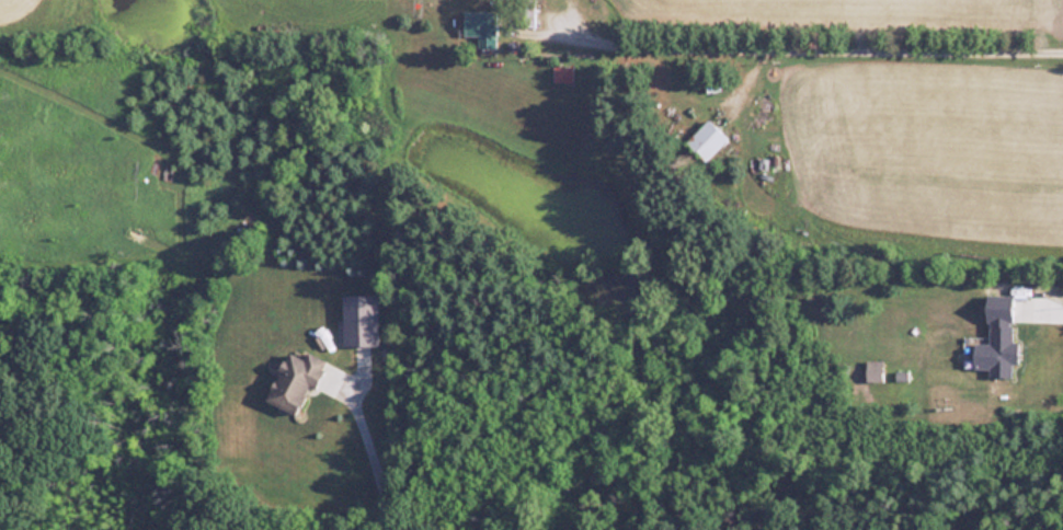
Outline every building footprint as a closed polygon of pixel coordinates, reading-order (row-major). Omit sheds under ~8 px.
[(479,35),(479,48),(498,48),(498,10),(465,10),(465,35),(479,35)] [(573,66),(553,66),(553,82),(573,82),(573,66)] [(706,161),(728,138),(709,119),(686,141),(706,161)] [(380,345),(379,295),(344,295),(344,345),(380,345)] [(989,378),(1012,378),(1012,326),(989,326),(989,378)] [(303,417),(326,360),(309,353),(306,359),(288,352),(267,403),(303,417)]
